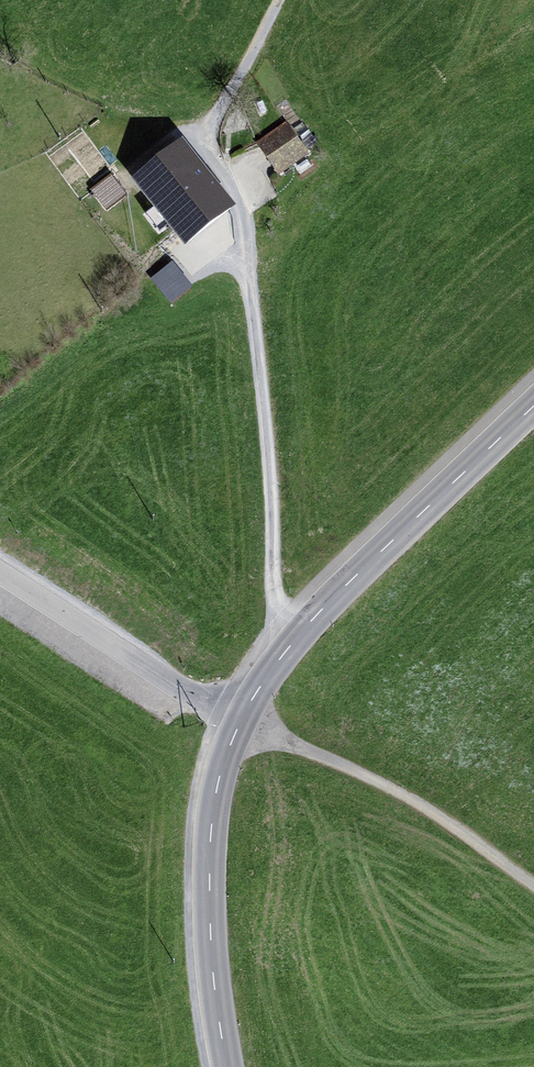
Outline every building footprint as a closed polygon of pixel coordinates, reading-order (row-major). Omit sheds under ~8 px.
[(314,158),(270,88),(238,108),(282,178),(314,158)] [(180,145),(161,160),(211,224),(231,209),(180,145)] [(161,160),(141,176),(191,239),(211,224),(161,160)] [(131,195),(118,176),(97,190),(110,209),(131,195)] [(196,292),(177,267),(152,286),(171,311),(196,292)]
